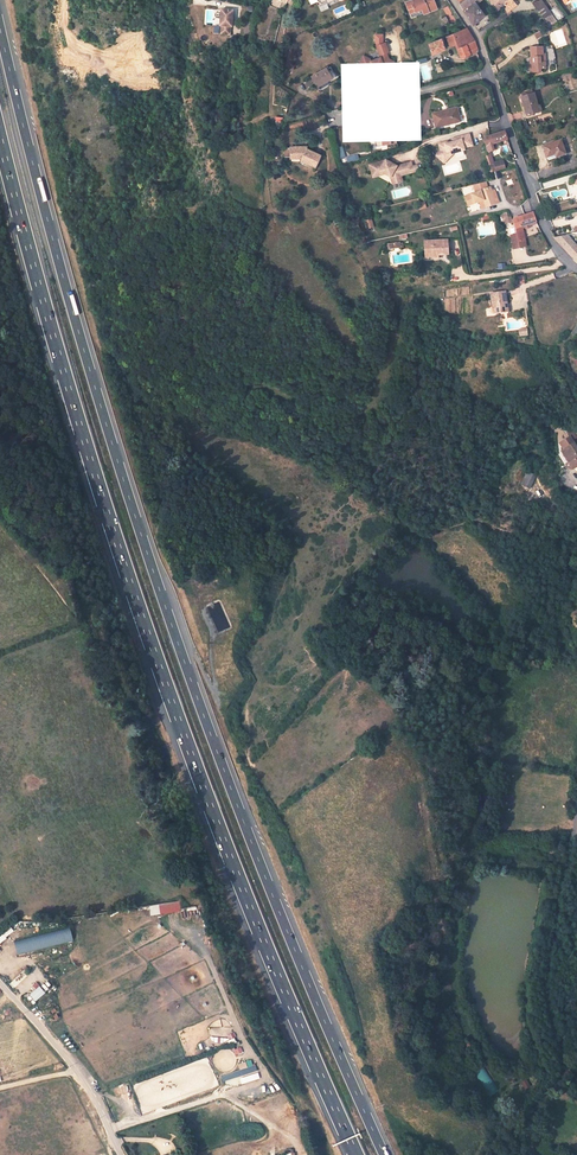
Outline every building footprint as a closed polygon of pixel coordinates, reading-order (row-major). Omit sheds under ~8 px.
[(337,0),(308,0),(310,5),(320,1),(321,3),(318,4),(321,11),(329,8),(327,4),(337,0)] [(436,9),(432,0),(410,0),(405,2),(407,9),(413,7),(414,12),(420,10),(422,14),(436,9)] [(460,6),(465,15),(472,26),(475,25),(485,17),(477,3),(481,0),(467,0),(460,6)] [(500,3),(507,14),(513,9),(510,0),(499,0),(500,3)] [(547,8),(542,0),(539,0),(532,5),(539,13),(547,8)] [(499,20),(507,14),(500,3),(492,10),(499,20)] [(559,20),(564,16),(556,5),(551,9),(559,20)] [(448,6),(444,8),(450,21),(454,19),(448,6)] [(539,13),(548,28),(558,22),(547,8),(539,13)] [(233,28),(234,11),(222,10),(221,27),(222,27),(221,35),(231,35),(231,27),(233,28)] [(460,57),(476,52),(472,41),(464,29),(445,37),(449,47),(455,44),(460,57)] [(442,49),(439,39),(427,43),(430,54),(442,49)] [(385,53),(387,52),(384,43),(375,47),(378,56),(385,53)] [(547,66),(546,52),(544,52),(544,45),(532,45),(533,56),(537,56),(537,61),(534,61),(535,70),(543,70),(543,66),(547,66)] [(378,70),(383,68),(389,71),(393,62),(387,59),(384,58),(380,59),(379,58),(369,61),(369,59),(362,56),(357,68),(361,70),(362,69),(366,71),(366,72),(371,75),(373,72),(378,70)] [(315,85),(328,78),(329,80),(335,76),(329,66),(326,67),(324,66),(309,75),(315,85)] [(541,114),(535,91),(523,95),(529,117),(541,114)] [(434,127),(457,121),(454,107),(430,113),(434,127)] [(539,121),(553,117),(551,112),(538,116),(539,121)] [(374,146),(395,142),(393,129),(387,130),(387,132),(379,134),(378,129),(371,130),(374,146)] [(501,130),(483,135),(487,149),(487,150),(495,147),(494,144),(493,141),(498,140),(507,138),(504,129),(501,130)] [(439,149),(434,154),(440,160),(446,154),(452,152),(463,149),(462,147),(471,144),(468,134),(451,139),(452,140),(443,143),(443,141),(437,143),(439,149)] [(562,140),(544,145),(546,155),(555,153),(556,157),(566,155),(562,140)] [(302,158),(302,160),(316,165),(321,154),(308,148),(302,148),(301,145),(291,146),(291,147),(291,156),(291,157),(300,157),(302,158)] [(446,154),(440,160),(442,162),(452,152),(446,154)] [(348,163),(359,159),(358,153),(346,157),(348,163)] [(383,159),(369,163),(371,172),(379,169),(384,172),(390,176),(390,177),(412,170),(411,165),(409,160),(396,164),(385,158),(384,159),(383,159)] [(491,163),(493,170),(502,168),(500,161),(491,163)] [(485,189),(482,183),(474,185),(477,192),(466,197),(470,206),(481,201),(480,199),(485,197),(486,199),(489,205),(497,201),(490,186),(485,189)] [(513,226),(515,237),(516,242),(522,241),(519,225),(535,220),(531,211),(511,216),(513,225),(513,226)] [(576,223),(576,212),(571,213),(572,218),(554,222),(555,228),(576,223)] [(371,219),(364,221),(367,229),(373,226),(371,219)] [(575,244),(576,244),(576,235),(556,238),(576,261),(576,246),(575,244)] [(524,248),(522,241),(516,242),(515,237),(509,238),(512,249),(524,248)] [(449,252),(448,238),(425,240),(426,252),(438,251),(438,253),(449,252)] [(388,250),(401,248),(400,242),(387,244),(388,250)] [(488,293),(491,312),(505,310),(503,292),(502,291),(488,293)] [(527,328),(518,328),(519,336),(528,335),(527,328)] [(566,445),(563,446),(572,462),(576,459),(576,442),(571,432),(562,438),(566,445)] [(530,488),(537,475),(528,471),(522,484),(530,488)] [(149,904),(150,914),(181,912),(180,902),(149,904)] [(16,953),(73,942),(70,928),(13,940),(16,953)] [(498,1090),(484,1065),(472,1072),(487,1097),(498,1090)] [(527,1078),(520,1082),(524,1089),(530,1085),(527,1078)] [(145,1097),(153,1093),(149,1081),(140,1084),(145,1097)]
